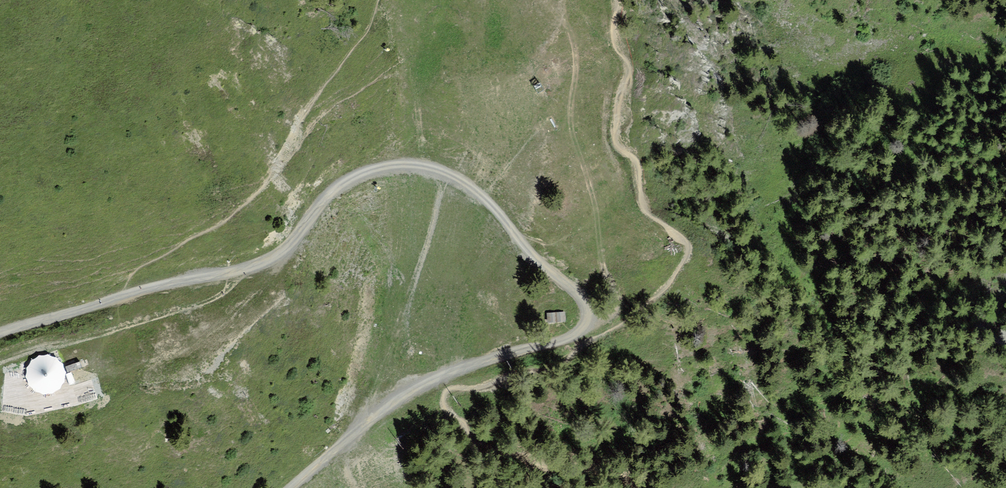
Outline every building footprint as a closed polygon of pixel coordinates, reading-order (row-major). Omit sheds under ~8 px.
[(566,310),(547,311),(548,321),(566,320),(566,310)] [(47,397),(54,397),(61,394),(64,390),(69,381),(69,373),(66,365),(59,358),(49,355),(41,357),(34,361),(29,368),(28,377),(29,385),(34,391),(36,393),(43,397),(47,397)]
